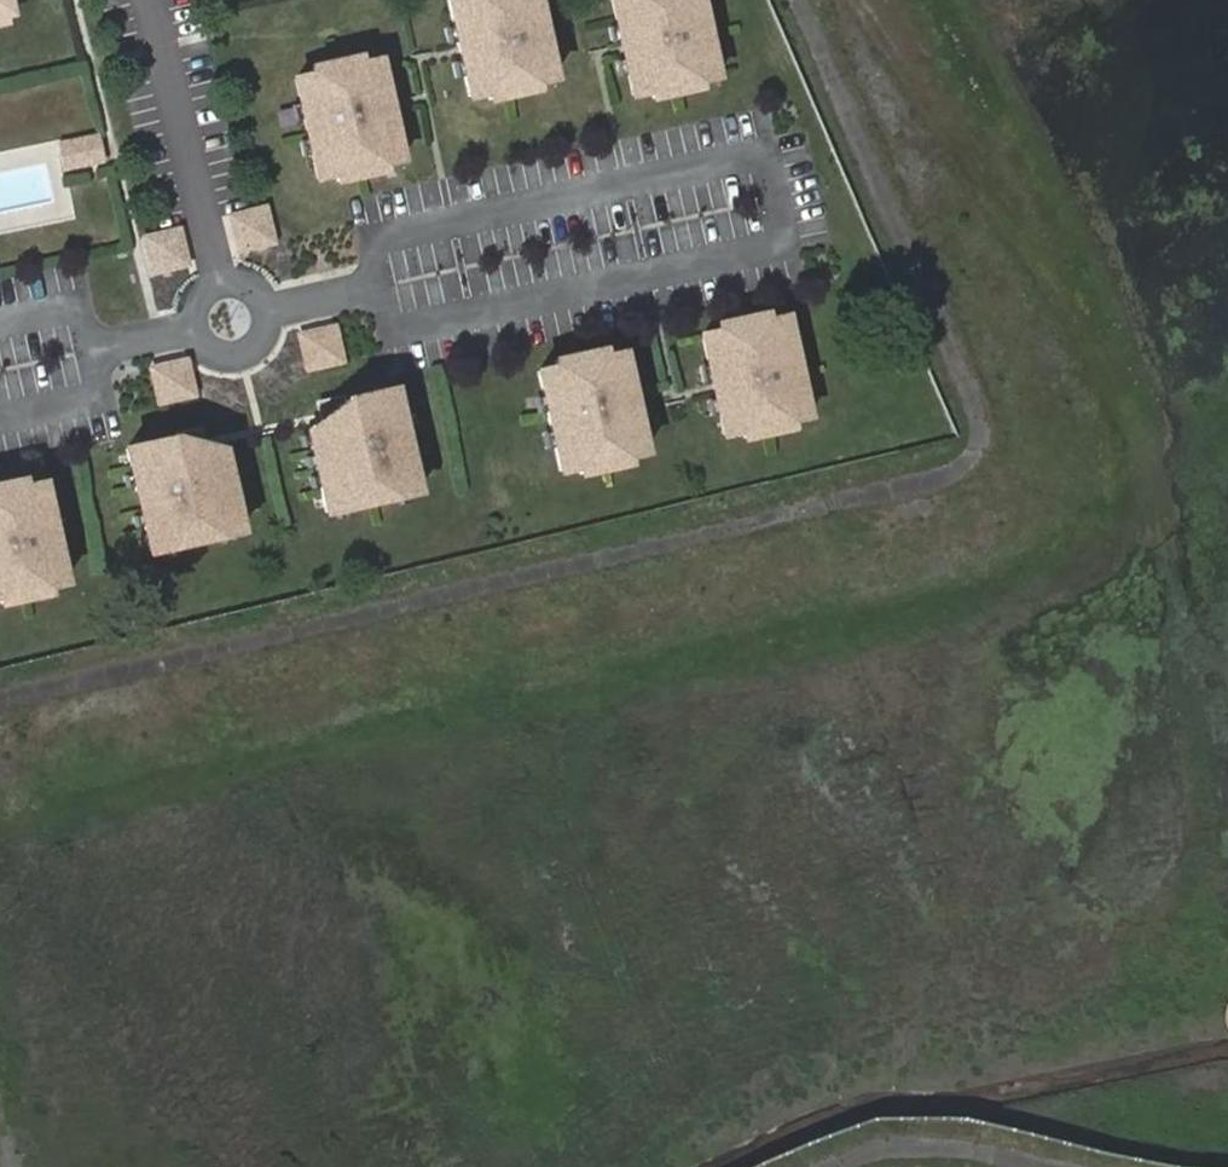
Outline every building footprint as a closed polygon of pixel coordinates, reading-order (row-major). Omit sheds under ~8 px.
[(15,9),(13,0),(0,0),(0,13),(15,9)] [(457,50),(470,103),(489,99),(491,106),(544,94),(543,87),(562,83),(544,0),(447,0),(457,50)] [(621,47),(632,101),(653,97),(654,104),(707,91),(706,85),(725,81),(708,0),(611,0),(621,47)] [(314,73),(295,77),(319,184),(338,180),(340,186),(394,174),(392,168),(411,163),(397,102),(387,57),(368,61),(366,54),(313,66),(314,73)] [(101,129),(64,138),(67,153),(105,144),(101,129)] [(243,246),(278,236),(269,201),(235,210),(243,246)] [(156,268),(191,259),(182,224),(147,232),(156,268)] [(813,407),(790,310),(771,315),(768,307),(723,317),(724,325),(706,328),(718,383),(727,426),(747,421),(750,429),(795,419),(794,411),(813,407)] [(338,320),(304,328),(311,362),(347,354),(338,320)] [(640,402),(626,346),(609,350),(606,343),(559,353),(561,362),(543,366),(565,463),(584,458),(586,466),(634,456),(632,448),(650,444),(640,402)] [(156,363),(164,397),(199,389),(192,355),(156,363)] [(336,419),(327,420),(313,424),(333,505),(422,486),(413,444),(405,445),(402,426),(408,425),(400,384),(349,395),(330,399),(336,419)] [(327,414),(327,420),(336,419),(330,399),(349,395),(347,389),(322,394),(327,414)] [(181,426),(183,435),(200,431),(204,449),(214,447),(212,441),(206,421),(181,426)] [(200,431),(183,435),(133,446),(141,486),(150,484),(153,502),(146,503),(155,547),(246,528),(226,444),(214,447),(204,449),(200,431)] [(5,589),(7,597),(52,588),(51,579),(70,574),(47,477),(29,480),(27,474),(0,479),(0,590),(5,589)]
